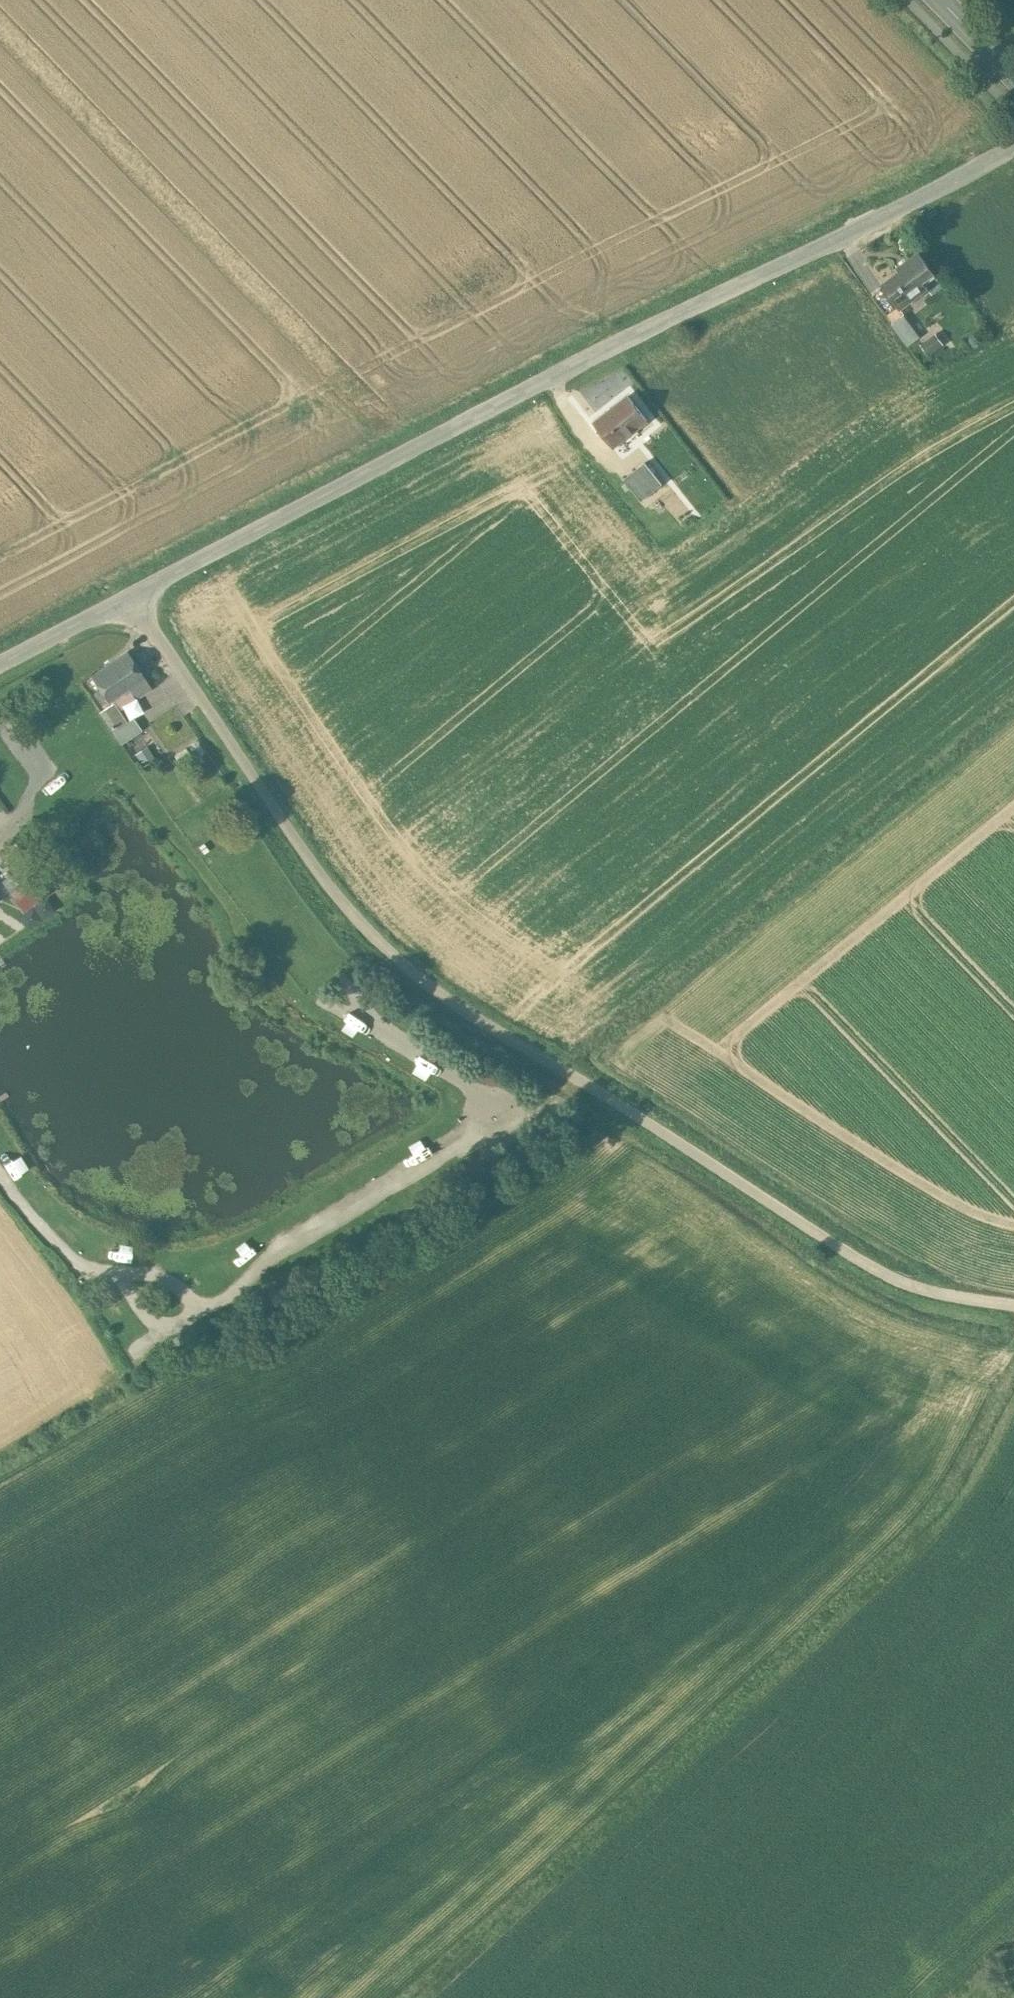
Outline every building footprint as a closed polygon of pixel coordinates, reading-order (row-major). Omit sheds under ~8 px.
[(919,253),(906,263),(908,266),(882,285),(899,307),(926,287),(922,281),(933,273),(919,253)] [(904,315),(891,324),(908,345),(920,336),(904,315)] [(936,333),(921,344),(928,354),(943,343),(936,333)] [(628,395),(594,423),(613,447),(647,419),(628,395)] [(645,462),(624,479),(641,500),(662,484),(645,462)] [(127,652),(90,676),(107,702),(128,688),(135,698),(151,688),(127,652)] [(131,729),(113,703),(99,712),(117,738),(131,729)] [(146,744),(135,752),(144,763),(155,755),(146,744)] [(32,925),(53,910),(33,883),(12,898),(32,925)] [(348,1010),(339,1025),(354,1033),(363,1018),(348,1010)]
